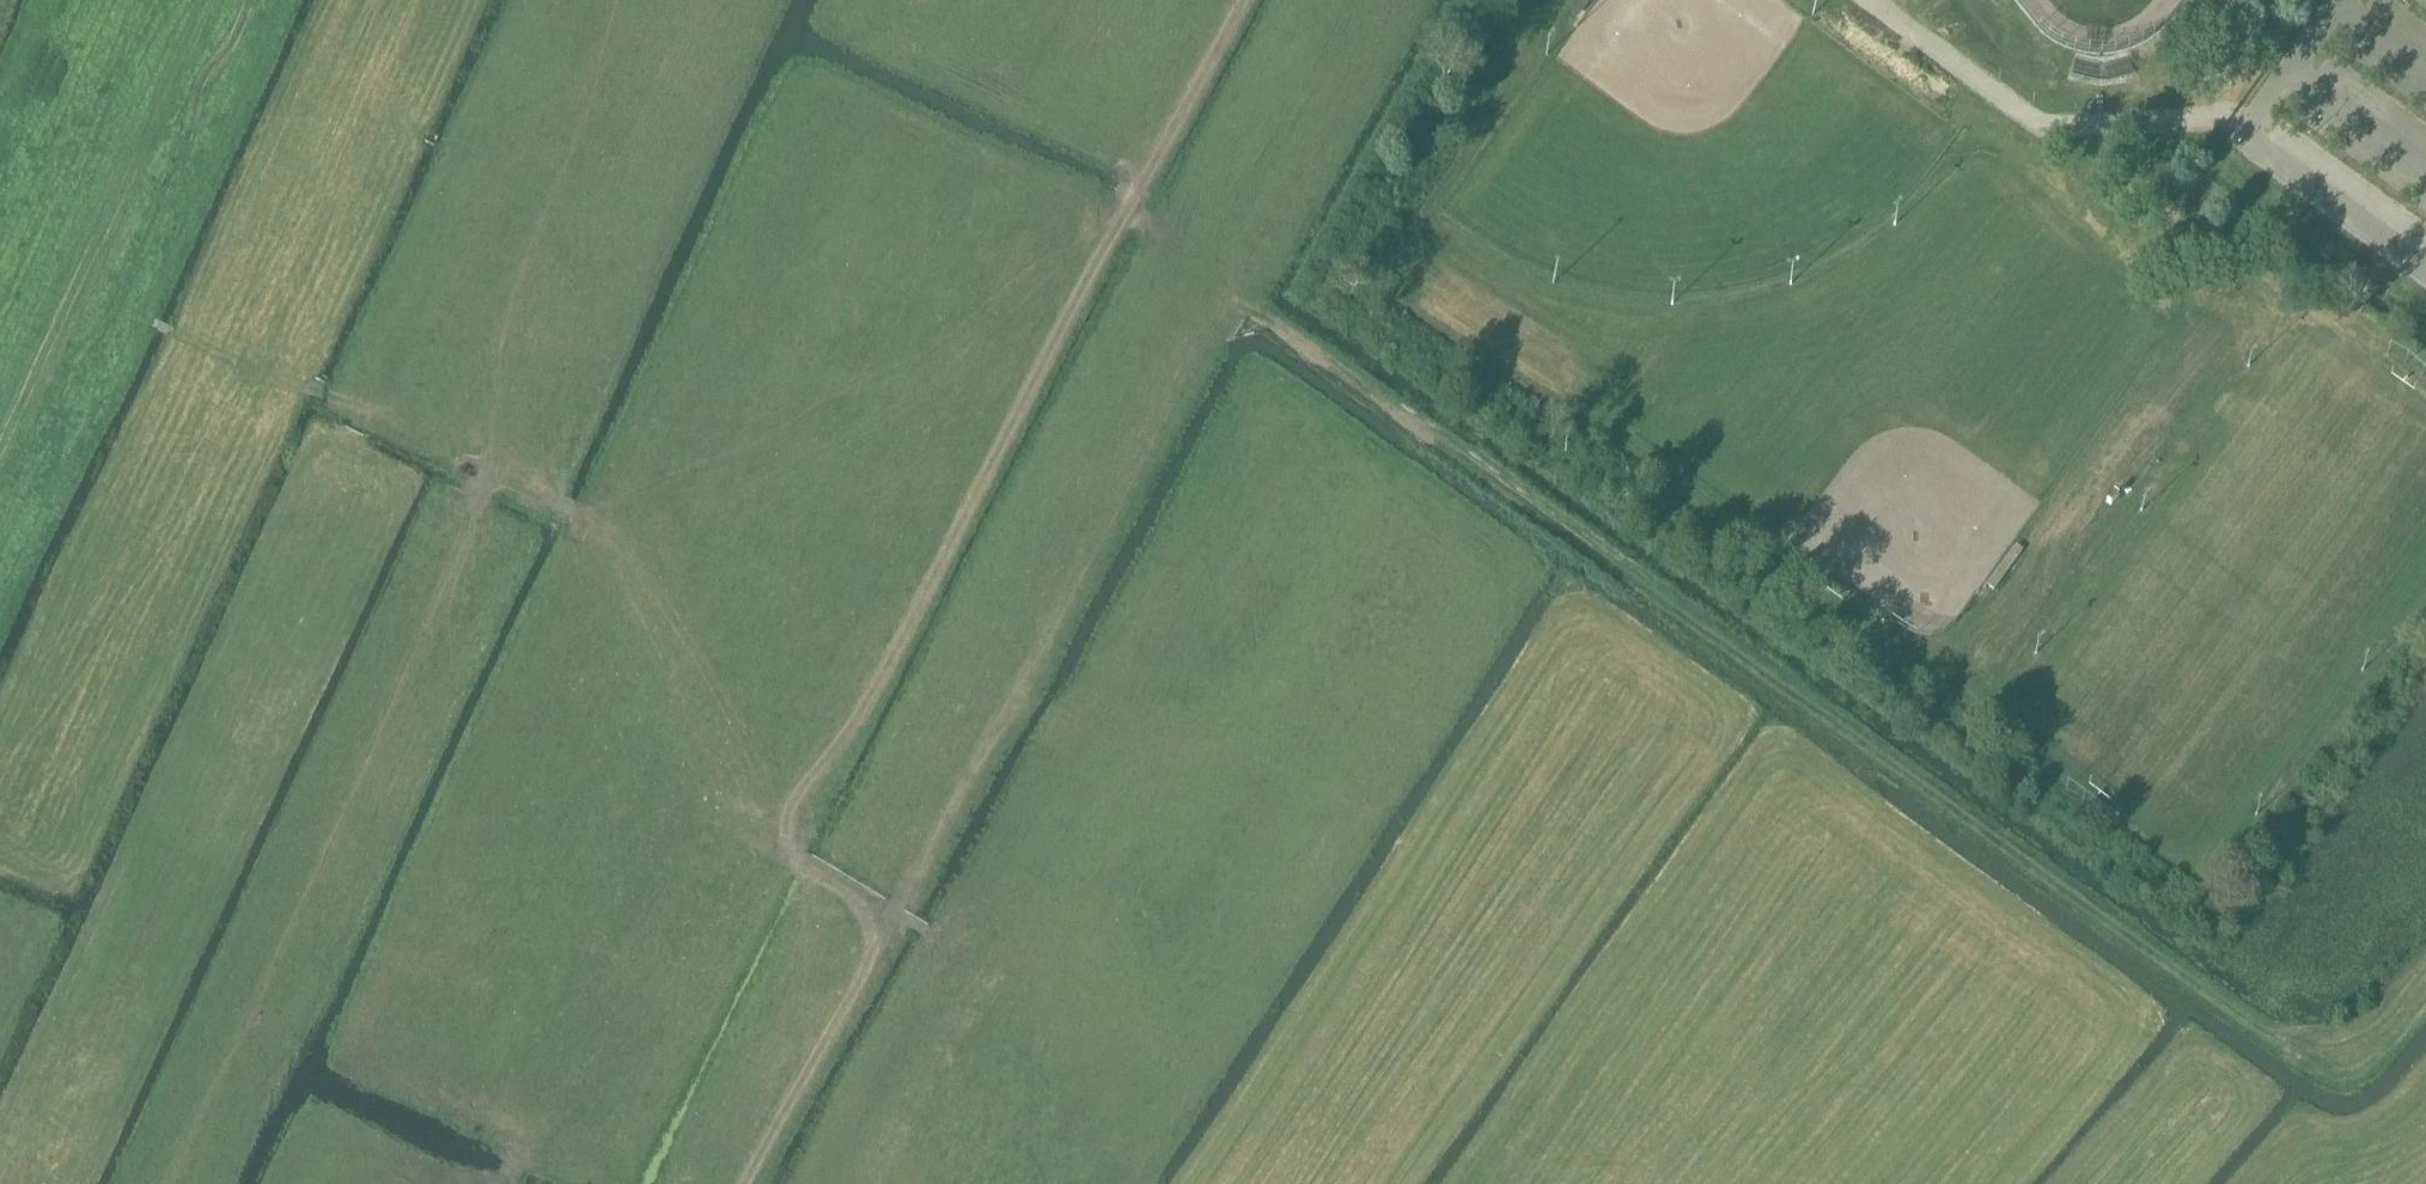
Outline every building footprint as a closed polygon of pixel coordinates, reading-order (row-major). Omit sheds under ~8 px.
[(2015,542),(1975,596),(1986,604),(2025,550),(2015,542)] [(1868,626),(1877,614),(1812,566),(1803,577),(1868,626)]
